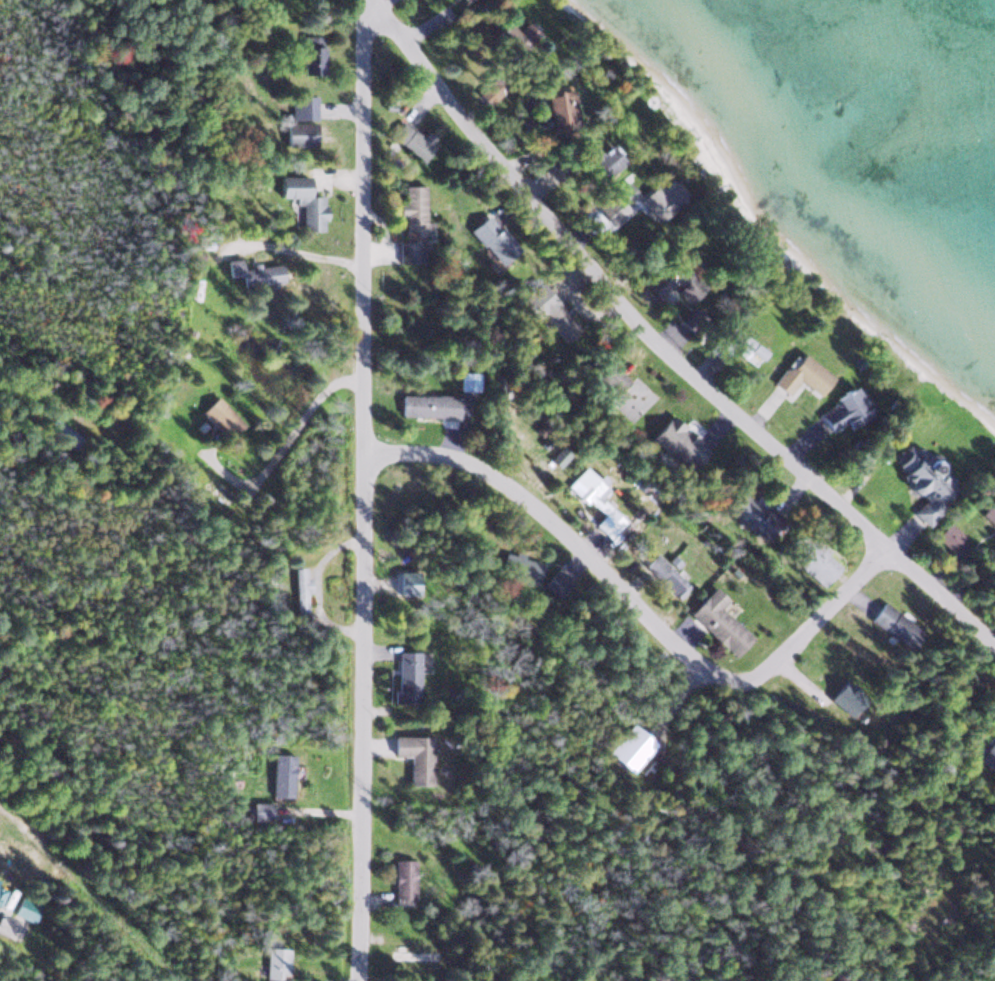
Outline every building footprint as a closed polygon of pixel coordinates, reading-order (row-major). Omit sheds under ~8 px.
[(529,41),(507,18),(490,36),(512,58),(529,41)] [(541,93),(544,127),(572,125),(570,90),(541,93)] [(313,96),(293,96),(293,116),(313,116),(313,96)] [(430,146),(404,119),(389,133),(416,160),(430,146)] [(283,145),(312,145),(312,122),(283,122),(283,145)] [(610,157),(583,139),(573,154),(600,172),(610,157)] [(303,176),(273,176),(274,197),(290,197),(290,206),(298,205),(298,231),(321,231),(321,195),(303,196),(303,176)] [(611,192),(622,207),(638,195),(627,180),(611,192)] [(423,242),(424,185),(401,184),(401,203),(396,203),(395,214),(400,214),(399,261),(412,261),(412,242),(423,242)] [(653,215),(670,201),(656,184),(639,197),(653,215)] [(466,228),(497,262),(514,246),(483,213),(466,228)] [(280,282),(279,264),(242,266),(241,257),(225,258),(226,277),(238,276),(239,284),(280,282)] [(659,264),(645,288),(660,297),(674,273),(659,264)] [(674,290),(687,302),(703,286),(690,273),(674,290)] [(539,310),(558,342),(575,332),(555,300),(539,310)] [(702,316),(691,306),(681,318),(692,328),(702,316)] [(767,347),(730,324),(724,334),(760,357),(767,347)] [(733,342),(720,330),(705,347),(718,359),(733,342)] [(787,395),(799,380),(817,395),(833,376),(799,349),(772,383),(787,395)] [(626,379),(609,362),(595,376),(612,392),(626,379)] [(457,387),(467,387),(467,376),(457,376),(457,387)] [(869,416),(852,386),(832,398),(836,405),(819,415),(828,430),(844,421),(848,428),(869,416)] [(208,393),(195,412),(226,432),(238,412),(208,393)] [(398,416),(456,416),(456,394),(398,394),(398,416)] [(683,470),(704,449),(668,414),(648,435),(683,470)] [(43,427),(72,449),(81,437),(52,415),(43,427)] [(929,526),(954,488),(934,475),(940,465),(908,443),(895,463),(903,468),(896,479),(923,497),(912,514),(929,526)] [(565,483),(598,516),(591,523),(604,536),(621,519),(599,496),(607,488),(584,464),(565,483)] [(763,506),(733,489),(722,509),(752,526),(763,506)] [(978,511),(994,526),(994,492),(978,511)] [(949,550),(963,536),(948,521),(934,535),(949,550)] [(821,584),(836,565),(793,530),(778,548),(821,584)] [(636,561),(674,597),(686,585),(648,548),(636,561)] [(500,581),(536,581),(536,554),(500,554),(500,581)] [(291,566),(292,611),(306,611),(305,565),(291,566)] [(415,594),(415,570),(394,570),(394,594),(415,594)] [(683,613),(729,656),(747,636),(717,608),(725,599),(710,585),(683,613)] [(907,649),(921,629),(878,601),(865,621),(907,649)] [(416,651),(392,651),(392,702),(416,702),(416,651)] [(652,742),(627,721),(602,751),(627,772),(652,742)] [(990,769),(994,763),(994,731),(974,756),(990,769)] [(407,784),(430,784),(430,735),(391,735),(391,755),(407,755),(407,784)] [(268,796),(289,796),(289,761),(268,761),(268,796)] [(268,819),(268,801),(249,801),(249,819),(268,819)] [(391,897),(413,897),(413,858),(391,858),(391,897)] [(265,947),(264,980),(285,980),(286,948),(265,947)] [(386,959),(435,959),(435,948),(386,948),(386,959)]
